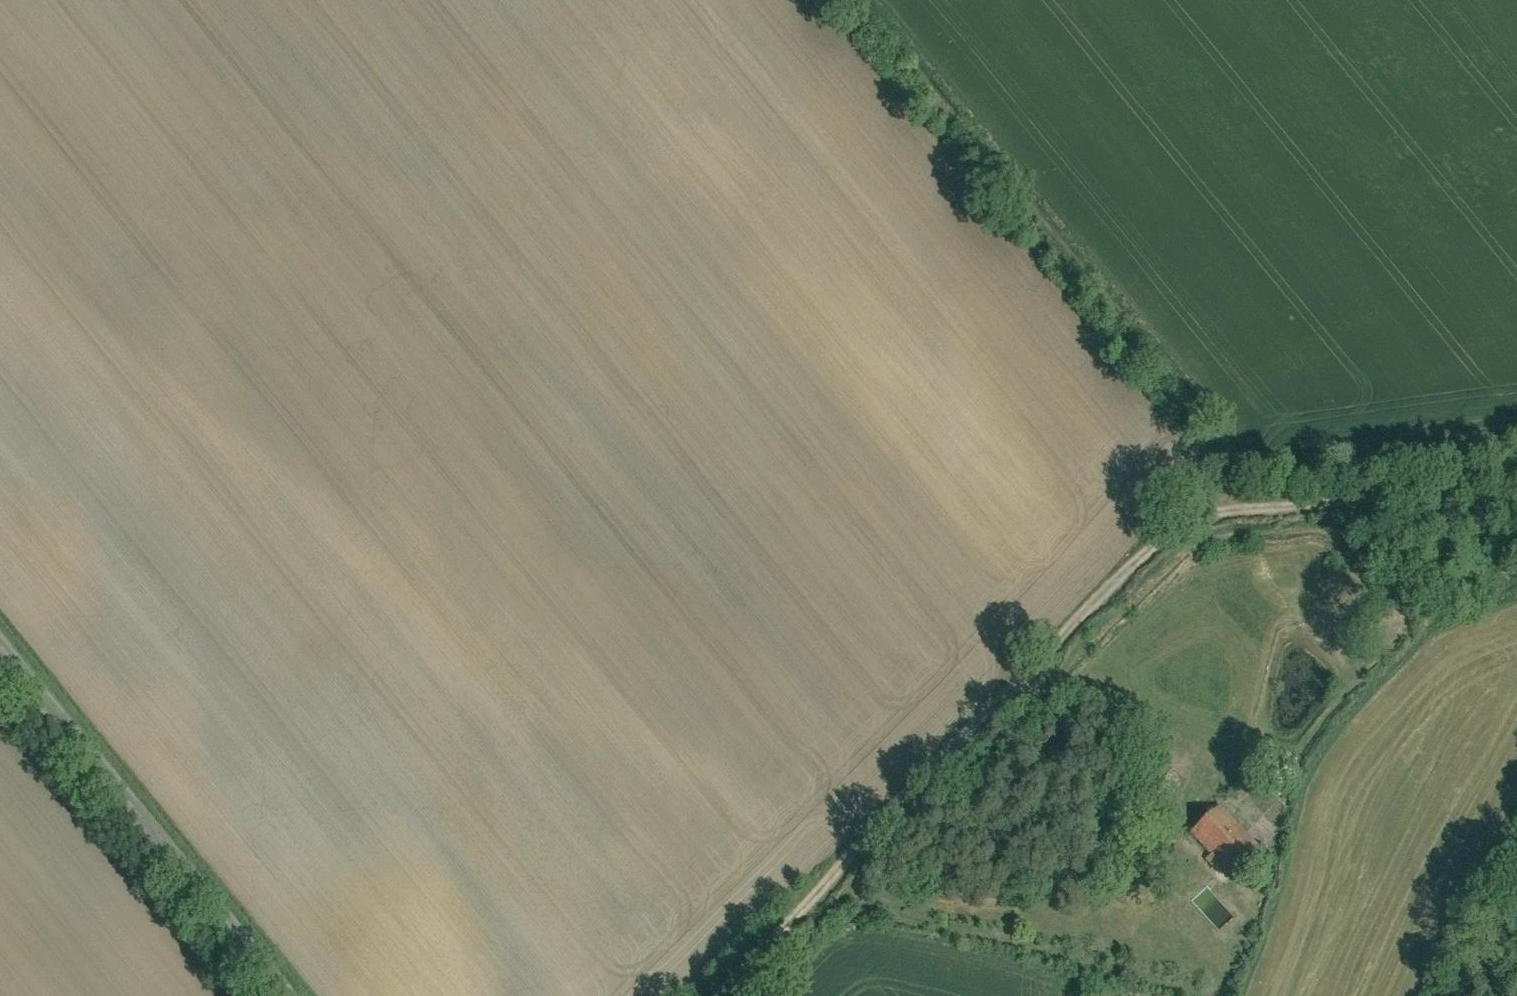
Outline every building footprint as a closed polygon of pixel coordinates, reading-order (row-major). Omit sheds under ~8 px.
[(1219,805),(1189,833),(1230,878),(1260,850),(1219,805)]
